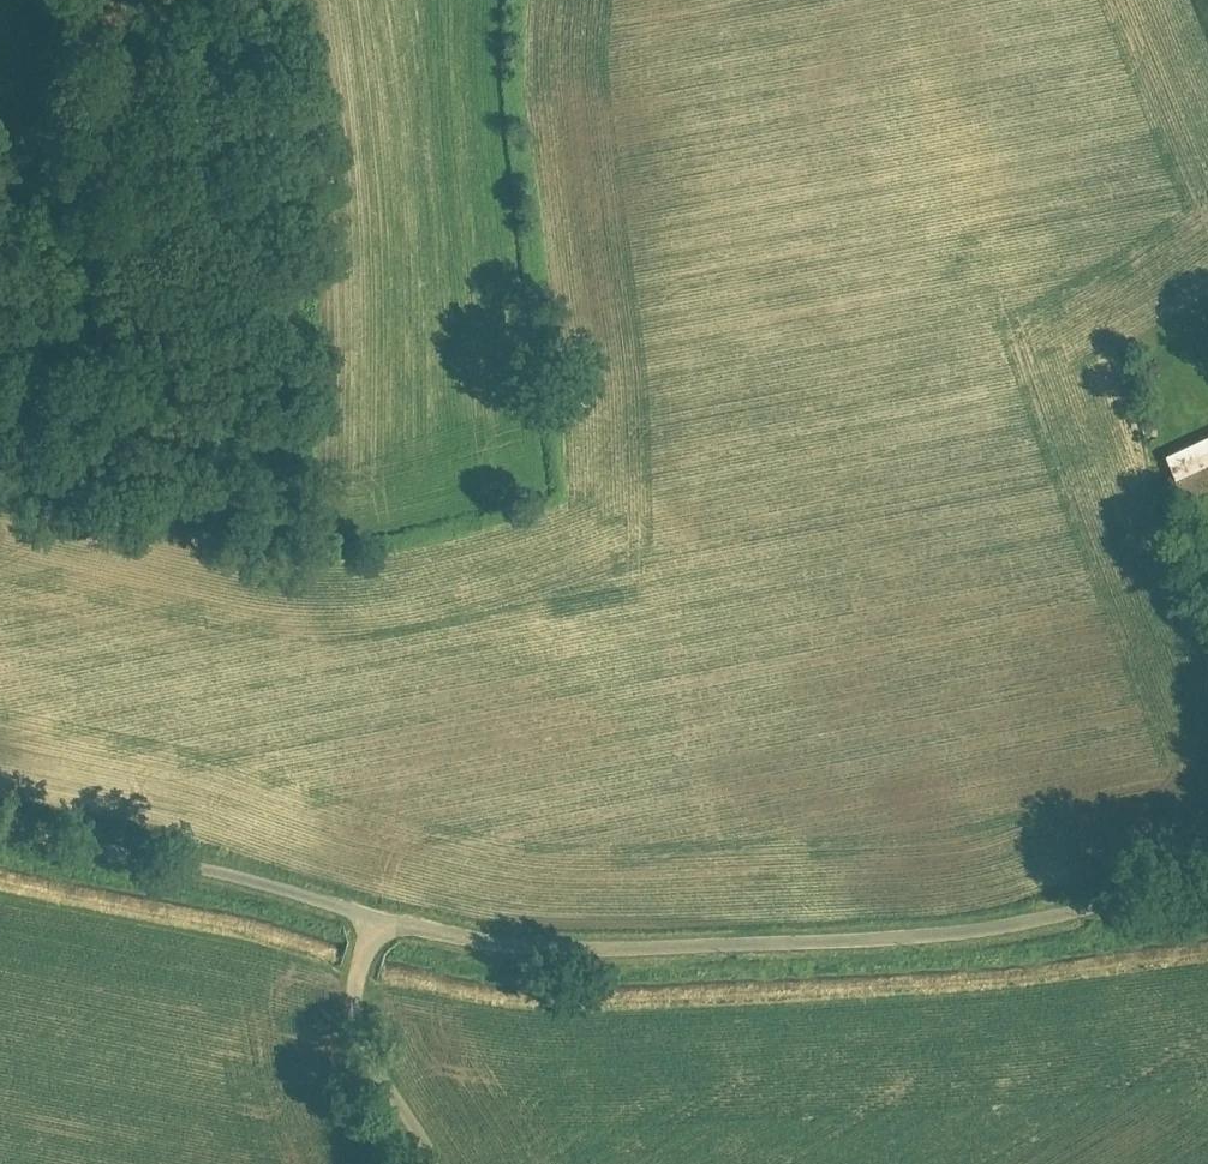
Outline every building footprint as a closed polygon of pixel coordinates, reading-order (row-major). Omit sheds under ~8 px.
[(1170,453),(1182,478),(1207,466),(1207,436),(1170,453)]
